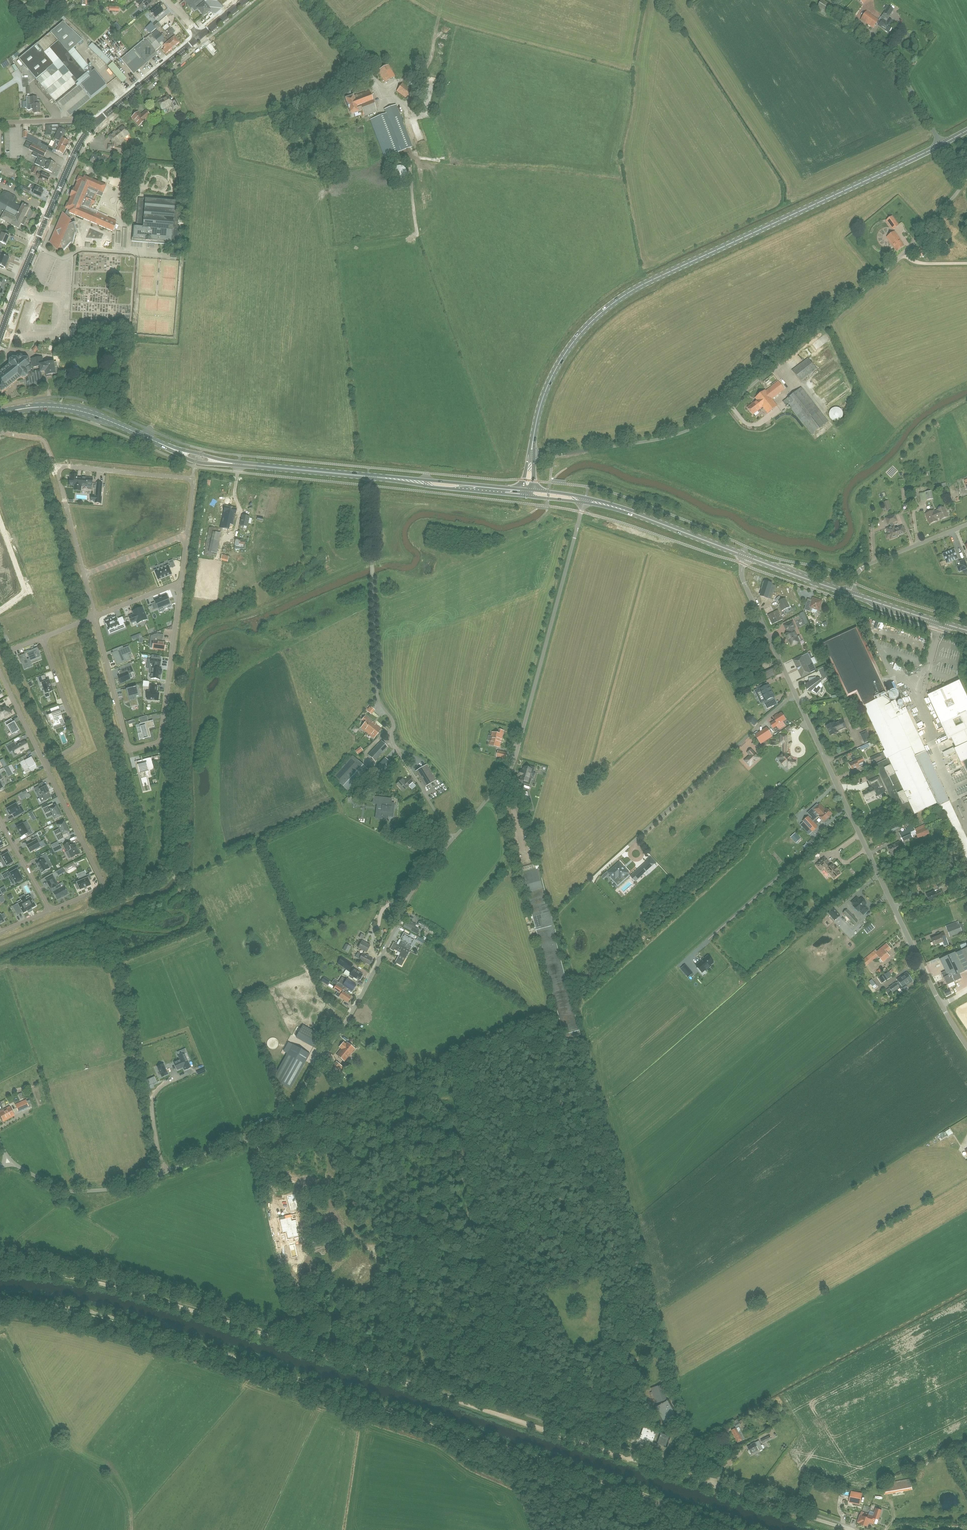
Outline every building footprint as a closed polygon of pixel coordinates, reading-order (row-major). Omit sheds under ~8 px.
[(154,0),(139,0),(136,3),(140,7),(144,5),(146,8),(155,1),(154,0)] [(189,5),(191,7),(192,7),(194,5),(195,6),(197,9),(203,16),(204,15),(204,16),(207,13),(197,1),(196,0),(185,0),(189,5)] [(197,1),(207,13),(210,11),(209,10),(210,10),(202,0),(196,0),(197,1)] [(827,15),(832,6),(822,0),(817,9),(827,15)] [(889,16),(893,10),(886,5),(884,8),(886,9),(884,12),(889,16)] [(164,12),(159,6),(150,13),(155,19),(164,12)] [(873,28),(876,23),(878,20),(871,15),(872,15),(867,11),(861,20),(866,23),(873,28)] [(878,20),(876,23),(879,25),(879,26),(889,33),(893,26),(891,25),(893,22),(889,19),(889,17),(883,13),(878,20)] [(38,43),(19,59),(36,79),(36,78),(37,79),(36,80),(36,81),(36,82),(36,83),(36,84),(37,85),(36,85),(49,100),(48,101),(49,101),(50,101),(49,100),(52,98),(52,99),(55,102),(56,103),(77,86),(78,87),(90,77),(89,75),(94,71),(91,67),(92,66),(90,64),(87,67),(82,71),(70,57),(74,54),(71,50),(73,49),(83,41),(63,22),(51,33),(38,43)] [(151,23),(146,28),(150,33),(156,29),(154,26),(151,23)] [(164,32),(176,45),(179,42),(172,33),(174,32),(170,27),(170,28),(167,24),(162,28),(165,31),(164,32)] [(157,31),(152,35),(159,44),(161,46),(162,48),(164,46),(165,48),(164,48),(164,49),(163,49),(166,53),(172,48),(161,36),(160,34),(157,31)] [(161,36),(172,48),(176,45),(164,32),(167,36),(166,38),(163,34),(161,36)] [(159,44),(152,35),(146,40),(145,39),(127,54),(123,57),(134,70),(142,63),(143,65),(144,66),(149,62),(149,61),(147,59),(156,52),(155,51),(161,46),(159,44)] [(92,43),(89,47),(107,65),(111,61),(94,45),(92,43)] [(205,48),(210,54),(216,49),(212,43),(205,48)] [(114,62),(109,66),(123,83),(128,79),(114,62)] [(385,83),(396,77),(389,64),(378,70),(385,83)] [(417,103),(420,98),(411,92),(413,90),(402,83),(396,91),(407,99),(408,97),(417,103)] [(97,98),(102,103),(112,92),(108,88),(97,98)] [(98,98),(105,90),(103,89),(96,96),(98,98)] [(359,111),(362,111),(364,117),(377,112),(369,91),(354,96),(353,96),(345,99),(351,115),(359,112),(359,111)] [(174,110),(179,107),(175,100),(171,101),(168,96),(158,102),(162,110),(171,105),(174,110)] [(30,97),(30,98),(28,98),(28,97),(27,97),(26,97),(26,98),(27,109),(27,110),(27,111),(28,111),(29,111),(30,111),(31,110),(31,109),(33,110),(34,114),(40,113),(40,105),(39,105),(39,100),(37,101),(37,97),(30,97)] [(386,114),(371,120),(385,157),(411,147),(396,106),(385,110),(386,114)] [(145,120),(150,116),(146,111),(143,113),(145,115),(142,117),(138,112),(132,117),(139,126),(145,121),(145,120)] [(55,139),(59,142),(61,138),(62,138),(65,131),(59,128),(59,125),(51,125),(51,131),(57,134),(54,138),(55,139)] [(108,137),(113,143),(112,146),(108,146),(107,150),(122,152),(122,148),(118,147),(118,143),(124,138),(128,134),(122,127),(115,133),(114,132),(108,137)] [(58,144),(66,148),(68,144),(69,141),(62,138),(61,138),(59,142),(58,144)] [(37,145),(47,150),(51,152),(53,149),(62,154),(64,151),(64,152),(66,148),(58,144),(51,141),(49,145),(39,140),(37,145)] [(48,160),(43,158),(47,150),(37,145),(32,143),(29,149),(33,152),(32,155),(38,158),(35,164),(44,168),(44,169),(52,172),(56,163),(48,160)] [(112,154),(108,163),(113,165),(117,156),(112,154)] [(100,163),(103,165),(106,159),(102,157),(101,159),(93,155),(90,162),(94,164),(94,165),(98,167),(100,163)] [(408,173),(408,172),(408,171),(407,170),(407,169),(406,168),(405,167),(404,167),(404,166),(403,166),(402,166),(401,166),(400,166),(399,166),(398,166),(397,167),(396,167),(396,168),(395,169),(395,170),(394,170),(394,171),(394,172),(394,173),(394,174),(394,175),(395,175),(395,176),(395,177),(396,177),(396,178),(397,178),(397,179),(398,179),(399,179),(400,179),(401,179),(402,179),(403,179),(404,179),(405,178),(406,177),(407,177),(407,176),(407,175),(408,174),(408,173)] [(48,182),(50,176),(43,173),(42,174),(38,172),(36,176),(40,177),(39,180),(44,182),(44,180),(48,182)] [(115,221),(112,219),(107,217),(108,216),(90,209),(92,204),(93,204),(95,200),(94,199),(97,194),(101,196),(103,193),(106,186),(104,184),(84,176),(83,179),(79,177),(76,182),(77,182),(75,189),(73,188),(70,196),(71,197),(68,204),(67,203),(65,208),(67,209),(65,215),(63,213),(50,243),(57,251),(58,248),(62,248),(63,251),(71,244),(72,245),(72,244),(75,234),(77,235),(74,224),(76,223),(75,223),(72,224),(70,221),(71,218),(68,215),(69,213),(113,232),(114,228),(117,229),(118,228),(119,225),(116,224),(114,223),(115,221)] [(41,197),(43,191),(41,190),(42,189),(36,187),(32,185),(30,188),(34,190),(33,193),(41,197)] [(15,196),(7,192),(4,198),(0,196),(0,219),(18,228),(21,223),(24,224),(27,219),(24,217),(29,208),(23,204),(21,207),(12,202),(15,196)] [(179,226),(178,226),(179,207),(175,206),(175,202),(138,199),(136,227),(134,227),(133,239),(145,240),(145,242),(160,243),(160,244),(171,245),(171,244),(178,244),(179,226)] [(893,217),(887,221),(893,229),(899,225),(893,217)] [(8,236),(4,234),(5,230),(0,228),(0,232),(2,233),(1,236),(0,235),(0,242),(6,244),(9,236),(8,236)] [(897,251),(904,246),(900,241),(901,240),(895,232),(887,237),(892,245),(893,245),(897,251)] [(922,257),(927,253),(922,247),(917,251),(922,257)] [(3,268),(5,269),(9,258),(5,256),(6,254),(2,252),(2,250),(0,250),(0,267),(3,268)] [(2,394),(4,394),(6,393),(6,391),(7,391),(6,390),(6,389),(17,381),(20,378),(24,378),(26,376),(26,377),(27,380),(27,384),(27,385),(29,386),(31,385),(32,385),(32,384),(34,385),(36,385),(37,384),(38,383),(40,384),(42,384),(43,383),(42,375),(41,372),(44,372),(45,371),(46,377),(51,376),(50,375),(55,374),(54,368),(57,367),(56,362),(54,363),(54,362),(44,364),(43,364),(42,357),(31,359),(32,361),(30,361),(27,358),(24,358),(24,357),(21,355),(18,356),(16,358),(13,358),(10,361),(9,365),(0,372),(0,391),(2,394)] [(801,382),(817,369),(808,358),(792,371),(801,382)] [(755,373),(762,367),(759,363),(755,367),(754,366),(751,369),(755,373)] [(762,406),(772,399),(784,389),(778,381),(766,391),(765,390),(759,395),(758,394),(756,396),(757,397),(755,398),(757,400),(762,406)] [(838,388),(842,394),(847,390),(843,385),(838,388)] [(786,406),(788,404),(812,435),(828,422),(801,388),(783,402),(786,406)] [(826,405),(842,393),(838,389),(823,401),(826,405)] [(777,406),(772,399),(762,406),(757,400),(747,408),(753,415),(758,411),(759,411),(763,408),(768,414),(777,406)] [(843,414),(843,411),(841,409),(839,408),(836,407),(834,408),(831,409),(830,411),(829,414),(830,417),(831,419),(834,420),(836,421),(839,420),(841,419),(843,417),(843,414)] [(93,478),(86,478),(81,477),(81,479),(77,479),(77,478),(76,478),(77,475),(70,475),(70,478),(69,478),(69,485),(74,486),(74,490),(81,491),(81,486),(86,487),(87,487),(92,487),(92,485),(93,478)] [(95,496),(94,496),(94,501),(95,501),(95,503),(101,504),(101,503),(101,501),(102,501),(102,497),(101,497),(102,483),(96,483),(95,496)] [(220,528),(232,531),(237,509),(225,506),(220,528)] [(939,518),(940,520),(949,516),(945,507),(936,510),(936,511),(934,512),(933,510),(925,514),(929,524),(937,521),(937,519),(939,518)] [(242,515),(240,525),(247,527),(250,517),(242,515)] [(902,526),(895,529),(894,526),(893,523),(897,521),(895,515),(886,519),(888,525),(890,524),(891,527),(886,529),(888,534),(887,534),(889,538),(890,538),(891,540),(897,537),(896,537),(905,533),(902,526)] [(221,534),(213,532),(209,552),(217,554),(221,534)] [(108,538),(102,539),(106,554),(112,552),(108,538)] [(943,554),(946,564),(958,559),(954,550),(943,554)] [(168,565),(154,571),(158,580),(172,574),(169,568),(171,567),(171,568),(175,567),(173,560),(169,562),(170,565),(169,566),(168,565)] [(961,566),(957,567),(959,572),(966,569),(966,567),(964,560),(959,562),(961,566)] [(770,592),(771,592),(773,588),(771,588),(773,584),(765,581),(762,590),(763,590),(761,596),(765,597),(767,591),(770,592)] [(156,603),(152,605),(154,610),(158,608),(158,609),(162,607),(163,608),(171,605),(169,600),(168,600),(166,597),(161,599),(155,601),(155,602),(156,603)] [(808,599),(804,609),(811,612),(812,608),(819,610),(822,601),(813,598),(812,600),(808,599)] [(782,611),(790,608),(785,599),(779,602),(780,605),(779,605),(782,611)] [(136,621),(137,623),(147,619),(142,607),(132,611),(133,614),(129,616),(131,623),(136,621)] [(806,625),(810,623),(805,612),(801,614),(806,625)] [(109,620),(105,622),(108,630),(117,627),(119,630),(125,628),(123,623),(123,622),(119,624),(117,619),(116,617),(112,619),(112,618),(108,619),(109,620)] [(791,646),(799,642),(794,631),(793,631),(792,629),(795,628),(792,622),(784,626),(787,632),(788,631),(788,633),(785,635),(787,640),(788,639),(791,646)] [(905,707),(901,699),(899,694),(898,693),(898,692),(897,692),(896,691),(895,691),(894,691),(893,691),(892,691),(887,694),(885,691),(856,628),(824,643),(848,695),(857,691),(862,700),(885,750),(883,751),(887,759),(875,765),(889,794),(896,809),(899,815),(901,821),(904,819),(938,803),(939,806),(941,806),(955,837),(966,862),(966,838),(905,707)] [(154,641),(153,648),(153,649),(164,650),(166,642),(162,642),(162,640),(163,640),(163,635),(157,634),(157,635),(155,634),(151,636),(151,639),(154,639),(154,641)] [(113,653),(112,653),(117,665),(125,662),(123,656),(131,653),(129,647),(124,649),(123,646),(116,649),(117,651),(113,653)] [(27,652),(27,653),(29,659),(27,660),(25,654),(18,656),(21,663),(22,662),(25,669),(33,666),(31,661),(41,657),(37,648),(27,652)] [(801,678),(816,670),(808,654),(793,661),(801,678)] [(150,670),(149,674),(151,674),(151,679),(160,680),(161,675),(162,669),(161,669),(159,668),(159,665),(160,665),(161,660),(160,660),(156,659),(157,656),(152,655),(152,659),(151,659),(151,660),(150,664),(154,665),(154,670),(150,669),(150,670)] [(120,677),(118,677),(121,683),(126,681),(130,679),(128,674),(131,673),(134,672),(130,663),(123,666),(125,669),(120,671),(122,674),(120,675),(119,675),(120,677)] [(822,679),(828,675),(824,667),(818,670),(822,679)] [(777,668),(764,674),(767,679),(779,673),(777,668)] [(49,692),(53,691),(52,687),(51,684),(49,680),(46,681),(44,676),(38,678),(41,685),(42,685),(44,690),(43,691),(45,695),(49,693),(49,692)] [(809,683),(807,684),(807,691),(807,690),(809,689),(820,680),(821,680),(818,678),(817,679),(809,683)] [(820,680),(809,689),(810,691),(811,692),(817,694),(822,687),(821,683),(822,682),(821,681),(820,680)] [(943,724),(947,733),(949,733),(954,744),(952,745),(954,748),(955,752),(959,759),(961,762),(962,761),(966,772),(966,702),(958,683),(947,689),(946,687),(934,693),(935,695),(930,697),(943,724)] [(763,695),(772,691),(770,685),(765,687),(763,684),(757,687),(760,692),(762,691),(763,695)] [(148,692),(147,699),(148,699),(148,700),(151,701),(151,700),(158,700),(159,693),(156,693),(157,687),(150,686),(150,692),(148,692)] [(125,698),(124,698),(125,702),(130,701),(131,706),(137,705),(135,697),(139,696),(136,687),(122,691),(123,695),(124,695),(125,698)] [(770,699),(775,697),(772,691),(763,695),(765,699),(763,700),(768,709),(774,706),(770,699)] [(5,717),(6,718),(10,715),(11,714),(9,709),(7,710),(5,707),(2,709),(1,708),(0,708),(0,720),(5,717)] [(48,716),(53,728),(65,724),(61,715),(62,715),(60,711),(47,715),(48,716)] [(775,716),(776,717),(774,718),(775,721),(770,724),(773,728),(782,722),(782,721),(785,719),(781,713),(778,715),(775,716)] [(365,723),(361,728),(368,733),(371,735),(371,736),(374,738),(381,729),(373,722),(366,716),(362,720),(365,723)] [(14,733),(14,734),(20,731),(16,724),(14,720),(13,721),(11,719),(5,723),(7,727),(7,726),(8,727),(11,732),(13,731),(14,733)] [(149,729),(155,727),(153,720),(139,724),(142,733),(138,734),(139,740),(143,739),(144,739),(151,737),(149,729)] [(838,731),(846,728),(843,720),(834,724),(833,722),(826,726),(830,735),(838,731)] [(770,729),(758,736),(762,742),(774,735),(770,729)] [(492,732),(490,741),(489,745),(500,747),(502,739),(504,731),(499,730),(498,734),(492,732)] [(864,742),(870,739),(866,731),(860,733),(864,742)] [(783,753),(778,758),(781,762),(782,764),(783,765),(784,765),(785,766),(786,765),(789,768),(793,764),(796,764),(796,761),(793,761),(787,753),(787,735),(781,735),(780,743),(784,743),(783,753)] [(15,749),(18,754),(28,748),(24,741),(16,746),(14,743),(14,742),(7,746),(10,752),(15,749)] [(381,741),(368,755),(375,762),(388,747),(381,741)] [(746,752),(750,756),(745,760),(750,766),(760,757),(751,748),(746,752)] [(444,782),(427,790),(432,799),(451,789),(454,794),(462,790),(441,749),(430,755),(444,782)] [(880,754),(870,758),(873,763),(882,759),(880,754)] [(353,756),(333,778),(348,791),(368,769),(353,756)] [(29,769),(30,772),(38,768),(32,757),(28,759),(28,758),(20,763),(24,771),(29,769)] [(393,764),(385,757),(371,772),(379,779),(393,764)] [(863,757),(857,760),(849,764),(852,771),(860,767),(858,764),(864,761),(863,757)] [(137,765),(142,786),(145,786),(146,786),(146,785),(148,785),(149,785),(146,772),(154,769),(151,758),(142,760),(143,763),(140,764),(137,765)] [(426,786),(436,780),(426,765),(417,771),(426,786)] [(521,775),(520,779),(525,781),(524,784),(530,785),(532,779),(529,778),(531,772),(533,773),(534,773),(535,768),(529,766),(528,769),(524,767),(523,771),(521,771),(521,772),(521,774),(520,775),(521,775)] [(875,794),(876,796),(886,792),(879,777),(869,781),(872,788),(868,790),(868,791),(863,793),(865,799),(875,794)] [(409,786),(414,782),(411,779),(408,781),(407,779),(405,781),(403,779),(397,784),(403,791),(409,786)] [(40,785),(39,786),(34,788),(36,791),(36,792),(39,798),(43,796),(46,801),(51,797),(49,793),(50,792),(46,786),(41,788),(40,785)] [(373,803),(377,804),(383,806),(382,812),(376,812),(376,818),(381,819),(382,817),(387,818),(388,816),(393,817),(394,804),(391,803),(391,799),(374,797),(373,803)] [(525,811),(532,809),(529,797),(522,799),(525,811)] [(10,816),(13,814),(14,817),(24,812),(21,806),(19,808),(16,804),(15,804),(15,803),(11,805),(12,806),(6,809),(7,810),(6,811),(8,815),(9,814),(10,816)] [(829,817),(832,814),(827,809),(825,811),(819,804),(818,805),(817,804),(814,807),(813,808),(815,811),(810,816),(811,818),(810,819),(808,817),(803,822),(812,832),(818,827),(813,822),(819,816),(826,824),(829,821),(828,819),(829,817)] [(61,816),(56,806),(50,809),(49,805),(42,808),(45,814),(51,812),(55,819),(61,816)] [(69,832),(64,822),(58,825),(61,833),(56,835),(59,841),(65,838),(63,835),(69,832)] [(27,830),(23,823),(21,825),(20,824),(17,826),(17,827),(16,827),(19,831),(18,831),(20,833),(22,836),(27,834),(28,836),(33,833),(30,828),(27,830)] [(899,833),(901,836),(903,841),(912,837),(917,835),(918,838),(930,832),(926,824),(914,829),(913,827),(899,833)] [(791,837),(796,843),(800,839),(795,834),(791,837)] [(31,840),(33,843),(27,846),(30,852),(36,849),(36,850),(40,848),(39,847),(41,847),(39,843),(41,842),(38,836),(31,840)] [(68,851),(72,858),(80,854),(75,844),(72,845),(70,842),(64,845),(67,852),(68,851)] [(902,850),(899,842),(892,845),(892,846),(888,848),(890,853),(890,854),(891,857),(896,854),(895,852),(902,850)] [(0,854),(0,861),(3,859),(7,866),(9,865),(9,866),(13,864),(12,863),(13,862),(8,853),(3,856),(1,853),(0,854)] [(46,854),(40,857),(42,860),(37,863),(39,867),(40,869),(42,873),(43,872),(43,873),(47,871),(46,870),(49,869),(45,861),(49,860),(46,854)] [(647,861),(639,869),(643,874),(656,863),(650,856),(646,860),(647,861)] [(826,870),(834,879),(841,874),(838,871),(838,870),(836,867),(835,868),(833,865),(831,866),(829,863),(825,858),(816,865),(820,870),(824,867),(827,870),(826,870)] [(73,867),(75,866),(73,863),(65,868),(68,873),(74,870),(73,867)] [(628,873),(619,863),(608,872),(612,876),(611,877),(618,885),(629,875),(627,873),(628,873)] [(10,873),(9,871),(2,875),(5,880),(10,877),(12,880),(14,879),(16,884),(19,882),(19,883),(22,881),(22,880),(23,880),(17,869),(10,873)] [(522,874),(531,909),(531,912),(533,916),(533,919),(536,928),(536,930),(565,1039),(568,1039),(568,1041),(575,1039),(575,1037),(581,1035),(554,933),(556,932),(539,869),(536,870),(522,874)] [(77,884),(76,884),(78,890),(80,889),(80,890),(84,888),(87,887),(91,885),(89,881),(92,879),(89,874),(78,879),(80,881),(77,882),(77,883),(77,884)] [(57,900),(61,897),(64,896),(65,896),(67,895),(67,894),(68,894),(67,893),(68,892),(67,890),(66,890),(64,886),(57,890),(55,887),(58,885),(53,876),(46,880),(51,889),(52,888),(54,892),(53,892),(57,900)] [(938,899),(937,897),(942,895),(940,891),(935,893),(934,891),(926,894),(930,902),(938,899)] [(17,914),(22,911),(23,913),(27,911),(28,911),(31,909),(32,909),(32,908),(36,906),(35,905),(36,905),(34,902),(33,903),(31,898),(30,898),(29,896),(26,897),(24,895),(19,898),(21,900),(18,902),(19,904),(18,905),(17,904),(13,906),(17,914)] [(853,906),(855,908),(858,912),(859,911),(863,915),(868,910),(864,906),(866,904),(862,899),(859,901),(857,898),(853,901),(856,904),(853,906)] [(835,920),(840,916),(834,909),(829,913),(835,920)] [(847,910),(843,913),(854,925),(858,921),(847,910)] [(405,923),(404,926),(403,927),(417,934),(419,931),(417,929),(418,928),(415,926),(416,924),(410,921),(408,925),(405,923)] [(433,936),(436,932),(430,928),(419,922),(417,925),(424,929),(423,930),(433,936)] [(962,932),(961,928),(959,925),(947,929),(950,937),(962,932)] [(398,945),(410,951),(412,946),(410,945),(414,939),(404,933),(400,940),(401,940),(398,945)] [(936,936),(936,937),(931,939),(934,946),(944,942),(943,939),(947,938),(945,933),(941,935),(941,934),(936,936)] [(362,941),(360,945),(359,947),(367,952),(370,946),(362,941)] [(400,954),(406,958),(410,951),(398,945),(394,943),(390,949),(394,951),(394,950),(400,953),(400,954)] [(867,956),(870,961),(873,959),(872,958),(878,954),(877,956),(883,962),(890,956),(887,952),(891,949),(887,943),(877,951),(875,950),(867,956)] [(946,971),(942,973),(947,985),(962,979),(960,974),(964,972),(964,971),(966,970),(966,969),(959,951),(955,953),(955,952),(940,959),(946,971)] [(358,953),(356,957),(359,959),(363,961),(361,964),(365,966),(366,963),(369,965),(370,963),(371,963),(372,963),(372,962),(372,961),(372,960),(371,960),(372,959),(369,958),(369,957),(369,956),(369,955),(368,955),(367,955),(366,955),(363,953),(362,954),(358,952),(358,953)] [(701,960),(706,955),(703,952),(698,957),(701,960)] [(712,961),(713,960),(710,957),(709,957),(708,956),(705,959),(703,960),(702,960),(696,965),(698,968),(700,970),(699,971),(703,975),(706,972),(705,971),(711,966),(710,965),(713,963),(712,961)] [(338,963),(349,971),(353,965),(341,958),(338,963)] [(693,974),(688,968),(683,972),(688,977),(689,976),(690,976),(692,974),(693,974)] [(362,975),(354,969),(348,977),(352,979),(354,977),(359,980),(360,980),(361,980),(362,978),(362,977),(361,977),(362,975)] [(881,984),(892,976),(889,971),(878,979),(881,984)] [(909,988),(907,986),(913,981),(907,972),(897,979),(902,985),(900,987),(897,982),(890,987),(894,992),(900,987),(903,992),(909,988)] [(342,977),(338,982),(343,985),(344,986),(352,991),(355,986),(356,985),(354,983),(347,979),(347,980),(342,977)] [(877,987),(872,980),(869,982),(874,989),(877,987)] [(336,985),(333,989),(337,992),(335,995),(339,998),(339,997),(348,1002),(351,997),(349,995),(345,993),(343,992),(344,990),(340,988),(336,985)] [(296,1037),(314,1047),(320,1035),(303,1025),(296,1037)] [(345,1061),(355,1049),(347,1042),(345,1045),(343,1043),(340,1046),(342,1048),(337,1055),(345,1061)] [(291,1089),(310,1054),(292,1045),(273,1080),(291,1089)] [(180,1060),(177,1061),(174,1062),(175,1064),(177,1070),(183,1067),(185,1070),(190,1067),(184,1054),(178,1056),(180,1060)] [(328,1072),(337,1079),(345,1069),(337,1062),(328,1072)] [(163,1064),(157,1067),(162,1077),(168,1074),(163,1064)] [(155,1076),(144,1081),(146,1087),(157,1082),(155,1076)] [(15,1104),(18,1112),(29,1108),(26,1099),(15,1104)] [(14,1116),(9,1107),(0,1112),(0,1114),(1,1117),(0,1118),(2,1120),(3,1120),(4,1121),(14,1116)] [(945,1132),(948,1138),(954,1134),(951,1128),(945,1132)] [(938,1136),(942,1142),(948,1138),(944,1132),(938,1136)] [(298,1209),(294,1194),(287,1196),(290,1211),(298,1209)] [(281,1234),(282,1233),(286,1232),(288,1239),(294,1237),(302,1236),(302,1235),(299,1236),(296,1220),(292,1221),(291,1217),(279,1219),(282,1233),(281,1233),(281,1234)] [(666,1400),(662,1387),(652,1391),(652,1392),(650,1392),(651,1396),(654,1395),(655,1398),(657,1403),(666,1400)] [(655,1408),(663,1423),(677,1415),(669,1400),(655,1408)] [(640,1438),(653,1443),(657,1431),(644,1426),(640,1438)] [(745,1439),(739,1427),(736,1429),(736,1428),(732,1430),(738,1442),(745,1439)] [(666,1446),(669,1436),(661,1433),(657,1443),(666,1446)] [(751,1454),(754,1452),(754,1453),(759,1451),(763,1449),(759,1441),(755,1443),(751,1445),(752,1445),(748,1447),(749,1450),(749,1451),(750,1453),(751,1453),(751,1454)] [(904,1491),(907,1491),(906,1482),(882,1486),(884,1495),(904,1491)] [(849,1502),(854,1502),(860,1504),(862,1492),(851,1490),(849,1502)] [(876,1518),(879,1519),(882,1510),(876,1508),(873,1516),(868,1514),(867,1517),(860,1515),(858,1522),(860,1523),(859,1524),(868,1526),(869,1522),(874,1524),(876,1518)]
